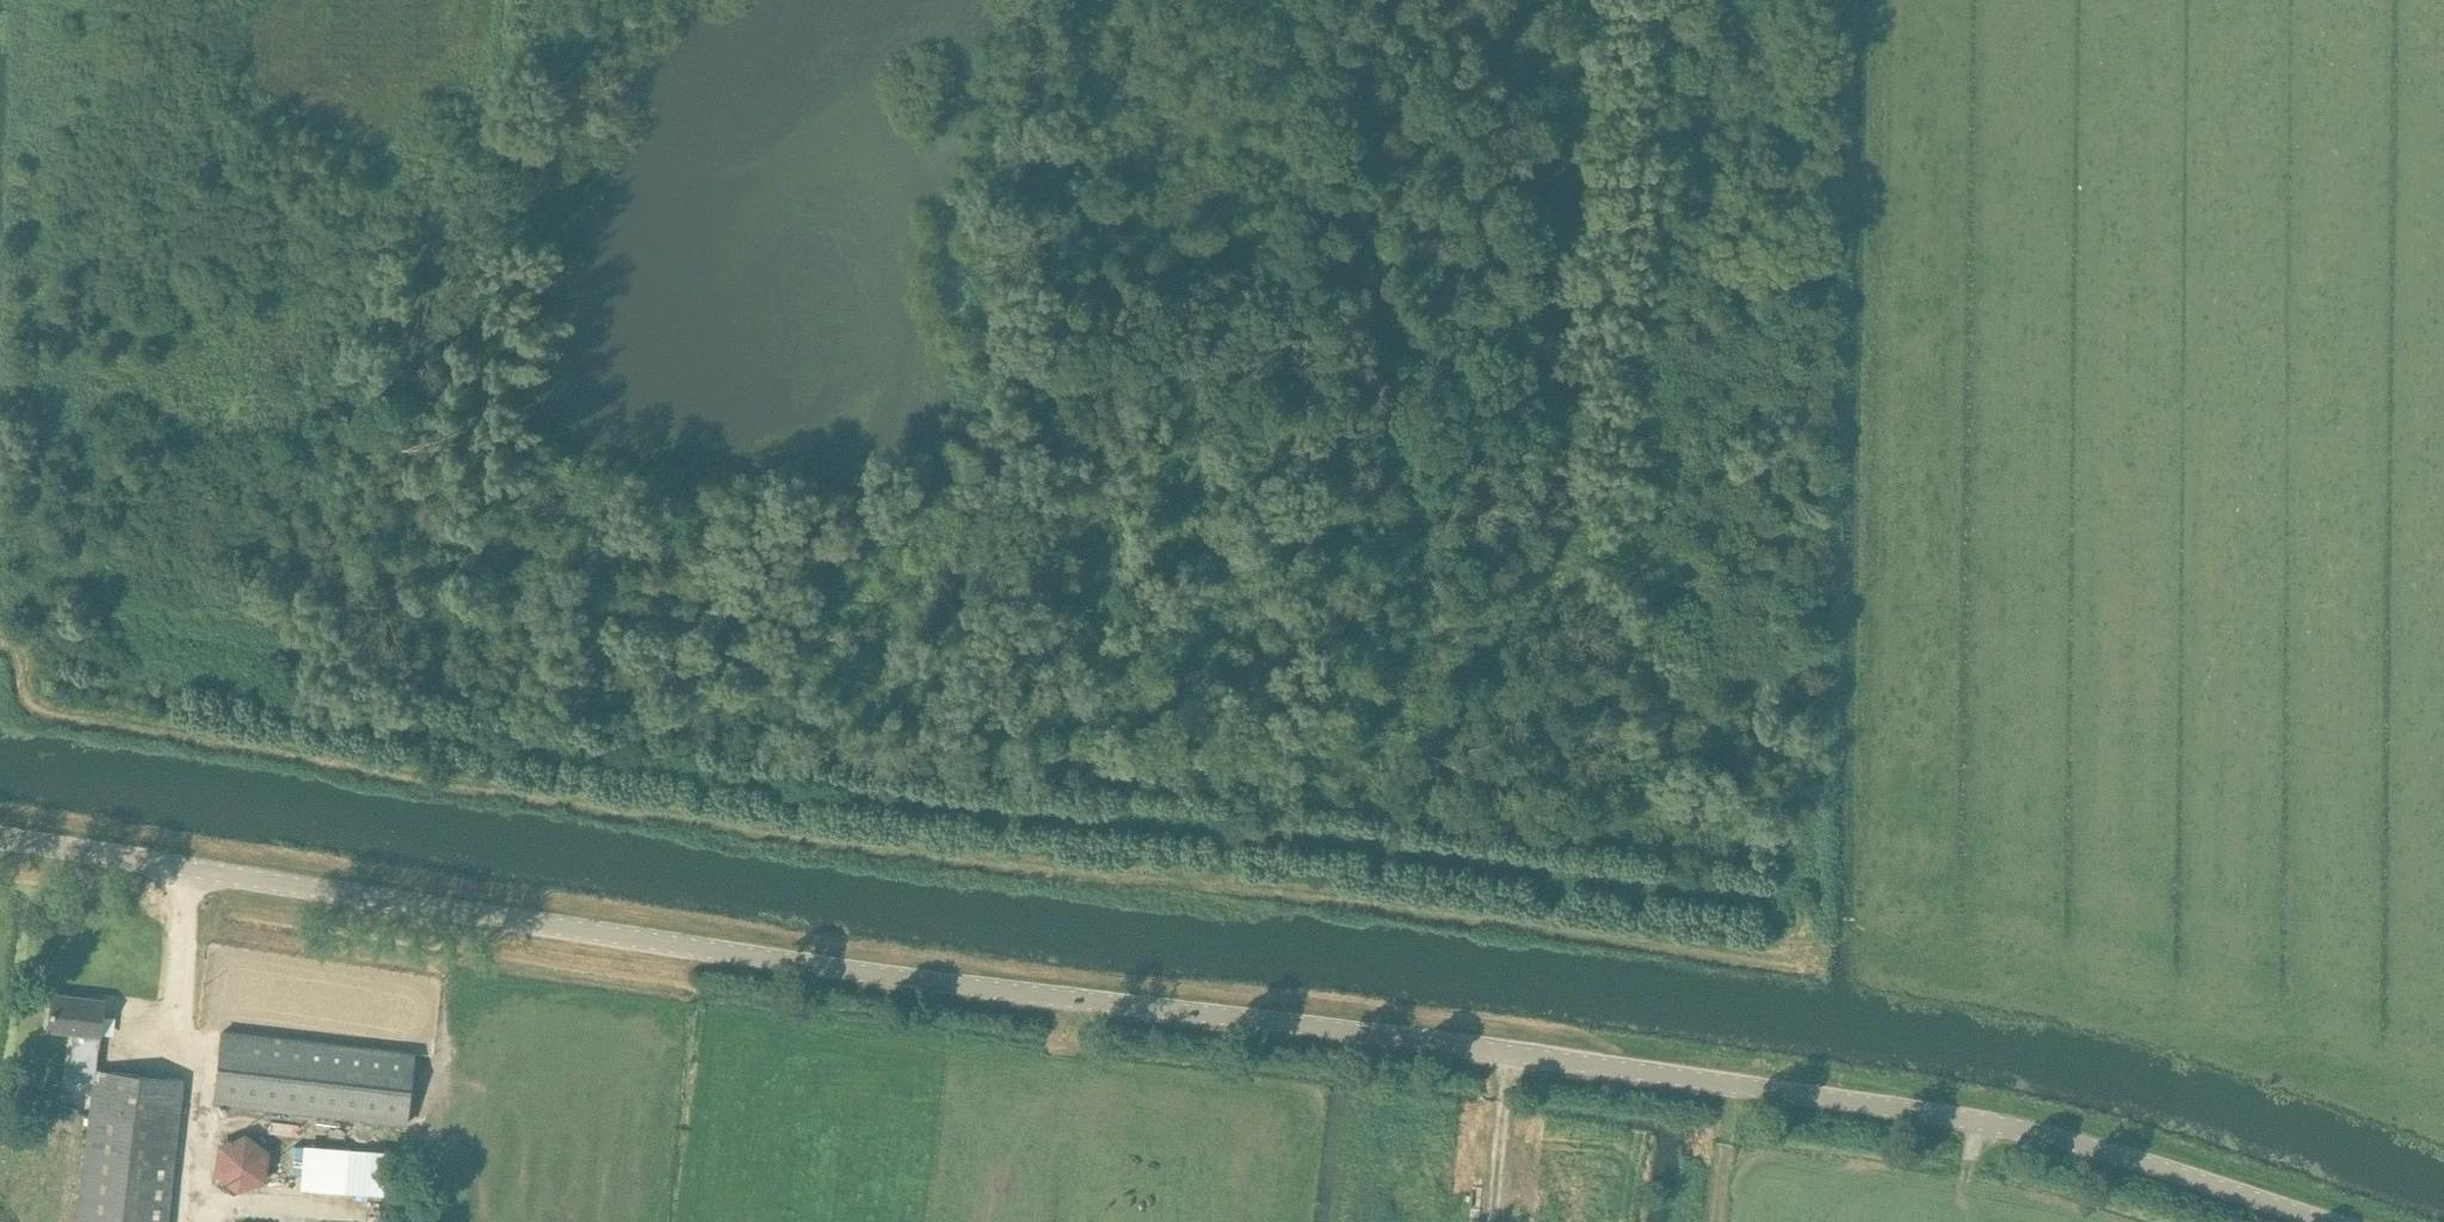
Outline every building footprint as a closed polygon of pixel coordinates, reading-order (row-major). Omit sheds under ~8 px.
[(185,1080),(96,1069),(104,1001),(53,995),(49,1029),(74,1032),(69,1078),(92,1081),(88,1116),(81,1115),(78,1134),(80,1134),(76,1162),(83,1163),(76,1221),(169,1221),(185,1080)] [(416,1053),(221,1031),(213,1104),(408,1126),(416,1053)] [(218,1140),(220,1175),(234,1175),(234,1186),(273,1184),(270,1136),(218,1140)] [(306,1144),(304,1188),(390,1191),(391,1146),(306,1144)] [(1568,1194),(1568,1204),(1597,1205),(1597,1195),(1568,1194)]
